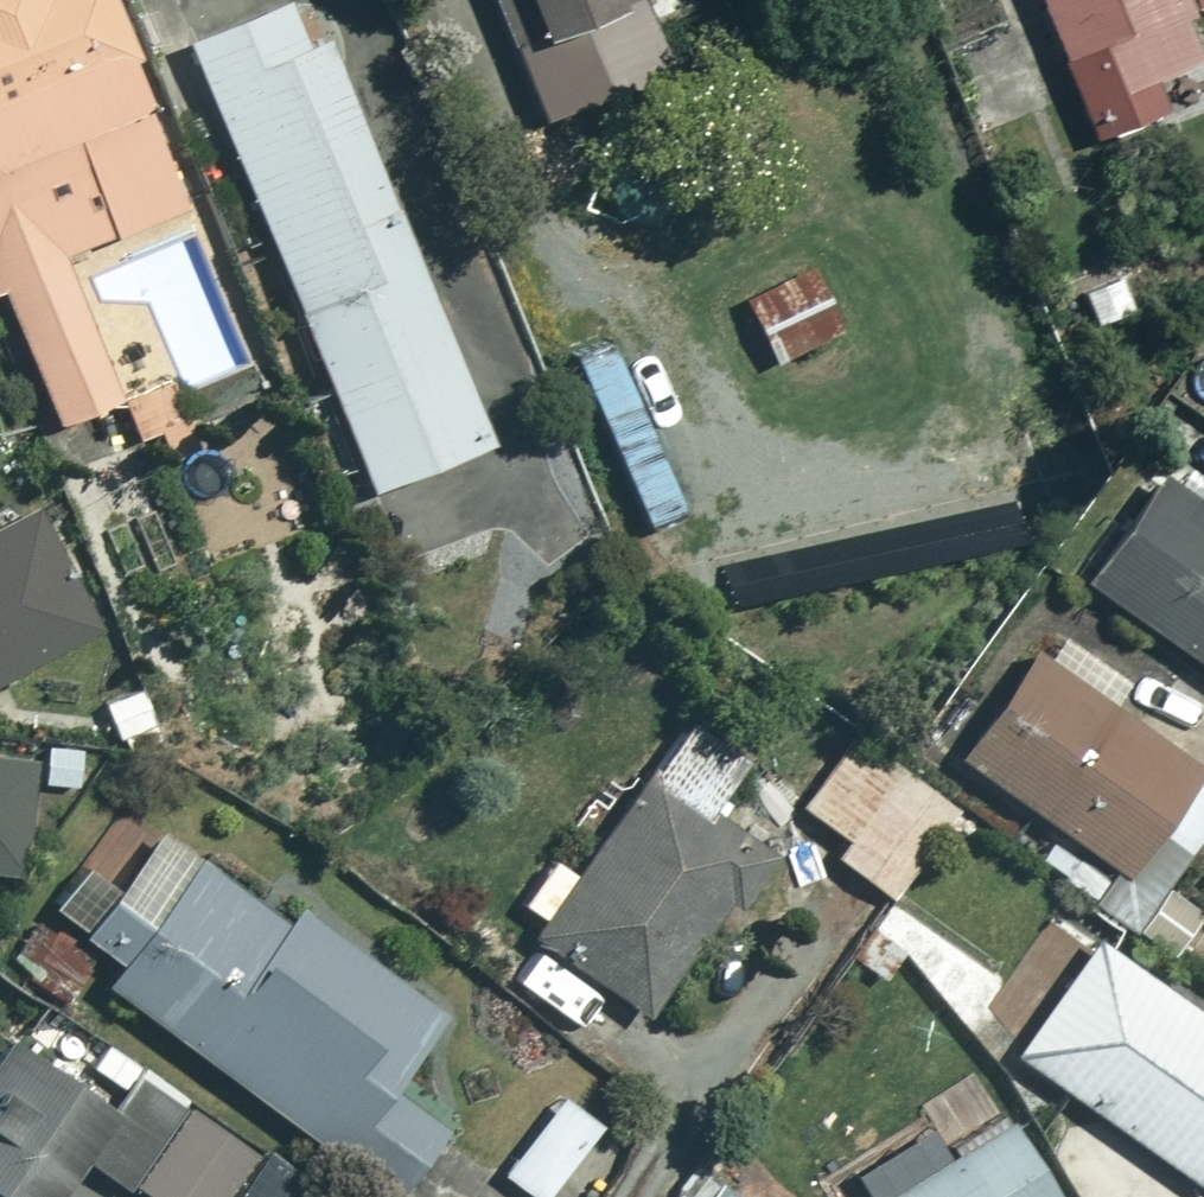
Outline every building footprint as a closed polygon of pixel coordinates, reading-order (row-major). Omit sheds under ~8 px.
[(35,425),(109,396),(52,252),(170,206),(89,0),(0,0),(0,337),(35,425)] [(518,59),(650,7),(647,0),(495,0),(518,59)] [(1186,0),(1043,0),(1098,140),(1170,112),(1157,78),(1203,60),(1203,47),(1186,0)] [(311,45),(293,1),(192,42),(376,491),(496,441),(330,37),(311,45)] [(818,263),(752,300),(786,360),(852,323),(818,263)] [(209,438),(145,468),(192,570),(256,540),(209,438)] [(1164,476),(1089,581),(1203,662),(1203,505),(1164,476)] [(42,519),(0,538),(0,681),(95,639),(42,519)] [(965,759),(1059,824),(1029,868),(1136,941),(1203,842),(1203,766),(1038,652),(965,759)] [(551,921),(541,935),(646,1013),(734,895),(743,902),(778,854),(716,808),(751,761),(695,720),(578,877),(555,860),(525,901),(551,921)] [(858,736),(809,805),(853,837),(840,855),(893,893),(956,806),(858,736)] [(18,874),(34,760),(0,756),(0,871),(18,874)] [(290,920),(166,831),(122,893),(84,866),(53,909),(126,961),(109,985),(402,1195),(451,1127),(397,1088),(451,1013),(301,905),(290,920)] [(1101,940),(1021,1054),(1203,1182),(1203,1012),(1101,940)] [(261,1157),(187,1105),(193,1098),(107,1038),(79,1079),(13,1034),(0,1052),(0,1191),(9,1196),(62,1196),(92,1154),(153,1196),(233,1196),(261,1157)] [(566,1097),(508,1172),(540,1196),(547,1196),(603,1125),(566,1097)] [(1006,1119),(892,1196),(1060,1196),(1006,1119)] [(714,1134),(674,1184),(689,1196),(794,1196),(714,1134)]
